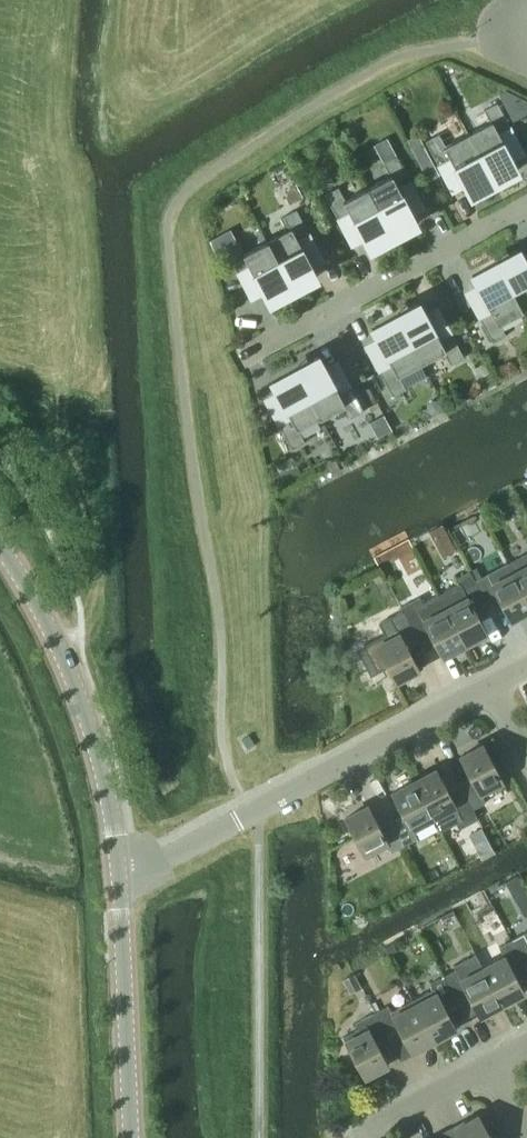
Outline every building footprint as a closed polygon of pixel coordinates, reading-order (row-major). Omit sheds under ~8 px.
[(511,127),(497,102),(484,109),(491,122),(468,134),(494,182),(495,182),(492,177),(514,166),(516,170),(518,170),(499,134),(511,127)] [(445,146),(439,133),(426,140),(439,166),(450,159),(470,195),(471,194),(469,190),(491,178),(493,183),(494,182),(468,134),(445,146)] [(410,181),(397,156),(384,163),(390,175),(368,187),(393,236),(394,235),(392,231),(413,219),(416,224),(418,223),(399,187),(410,181)] [(345,199),(338,187),(325,194),(338,219),(350,213),(369,249),(371,248),(368,243),(390,232),(393,236),(368,187),(345,199)] [(310,234),(296,209),(283,216),(290,229),(267,241),(293,289),(294,289),(291,284),(313,272),(316,277),(317,276),(298,240),(310,234)] [(245,253),(238,240),(225,247),(238,272),(250,266),(269,302),(270,301),(268,297),(290,285),(292,290),(293,289),(267,241),(245,253)] [(521,249),(519,250),(521,255),(500,266),(497,261),(496,262),(522,310),(526,308),(526,261),(521,249)] [(499,322),(522,310),(496,262),(495,262),(498,267),(476,279),(474,274),(472,275),(491,311),(480,317),(493,342),(506,335),(499,322)] [(451,364),(464,357),(451,332),(439,338),(420,302),(418,303),(421,308),(399,319),(397,315),(396,315),(422,364),(444,352),(451,364)] [(391,364),(379,370),(393,396),(406,389),(399,376),(422,364),(396,315),(395,316),(397,320),(376,332),(373,327),(372,328),(391,364)] [(344,405),(351,418),(364,411),(350,386),(339,392),(320,356),(318,357),(320,361),(299,373),(296,368),(295,369),(321,417),(344,405)] [(299,429),(321,417),(295,369),(294,369),(297,374),(275,385),(273,381),(271,382),(290,418),(279,424),(292,449),(305,442),(299,429)] [(456,549),(447,531),(442,523),(429,529),(434,538),(438,547),(446,542),(451,552),(456,549)] [(509,563),(526,597),(526,553),(509,563)] [(474,580),(488,605),(500,599),(510,619),(509,619),(510,620),(526,611),(526,597),(509,563),(488,574),(487,573),(474,580)] [(476,611),(488,605),(474,580),(469,570),(456,577),(459,584),(439,595),(465,644),(488,632),(487,631),(486,631),(476,611)] [(401,607),(406,616),(419,642),(431,635),(442,655),(441,655),(442,656),(465,644),(439,595),(423,604),(420,598),(401,607)] [(408,647),(419,642),(406,616),(393,623),(396,629),(364,646),(377,670),(387,665),(396,681),(420,668),(419,667),(418,667),(408,647)] [(472,777),(459,784),(473,809),(486,802),(483,796),(505,784),(483,744),(459,757),(460,758),(461,757),(472,777)] [(437,768),(414,781),(436,821),(441,832),(457,823),(460,828),(478,819),(473,809),(459,784),(448,790),(437,770),(438,770),(437,768)] [(403,814),(391,820),(404,845),(417,838),(414,832),(436,821),(414,781),(391,793),(392,794),(393,794),(403,814)] [(392,852),(404,845),(391,820),(379,826),(369,806),(370,806),(369,805),(345,817),(367,858),(389,846),(392,852)] [(487,838),(481,827),(469,834),(475,844),(487,838)] [(505,883),(511,895),(524,888),(517,876),(505,883)] [(495,901),(478,909),(487,927),(504,919),(495,901)] [(512,939),(525,964),(526,963),(526,931),(525,932),(512,939)] [(504,956),(483,968),(502,1003),(525,991),(524,990),(513,970),(525,964),(512,939),(499,946),(504,956)] [(385,947),(389,955),(397,951),(393,943),(385,947)] [(456,969),(443,975),(457,1000),(469,994),(479,1014),(478,1014),(479,1016),(502,1003),(483,968),(462,979),(456,969)] [(343,979),(350,991),(360,985),(354,973),(343,979)] [(434,988),(412,999),(434,1039),(457,1027),(456,1026),(455,1026),(445,1007),(457,1000),(443,975),(431,982),(434,988)] [(388,1005),(375,1012),(388,1036),(400,1030),(411,1050),(410,1050),(411,1052),(434,1039),(412,999),(391,1010),(388,1005)] [(376,1043),(388,1036),(375,1012),(362,1018),(365,1024),(343,1036),(365,1076),(389,1063),(388,1062),(387,1063),(376,1043)] [(479,1115),(455,1128),(456,1129),(457,1129),(462,1137),(491,1137),(479,1115)]
